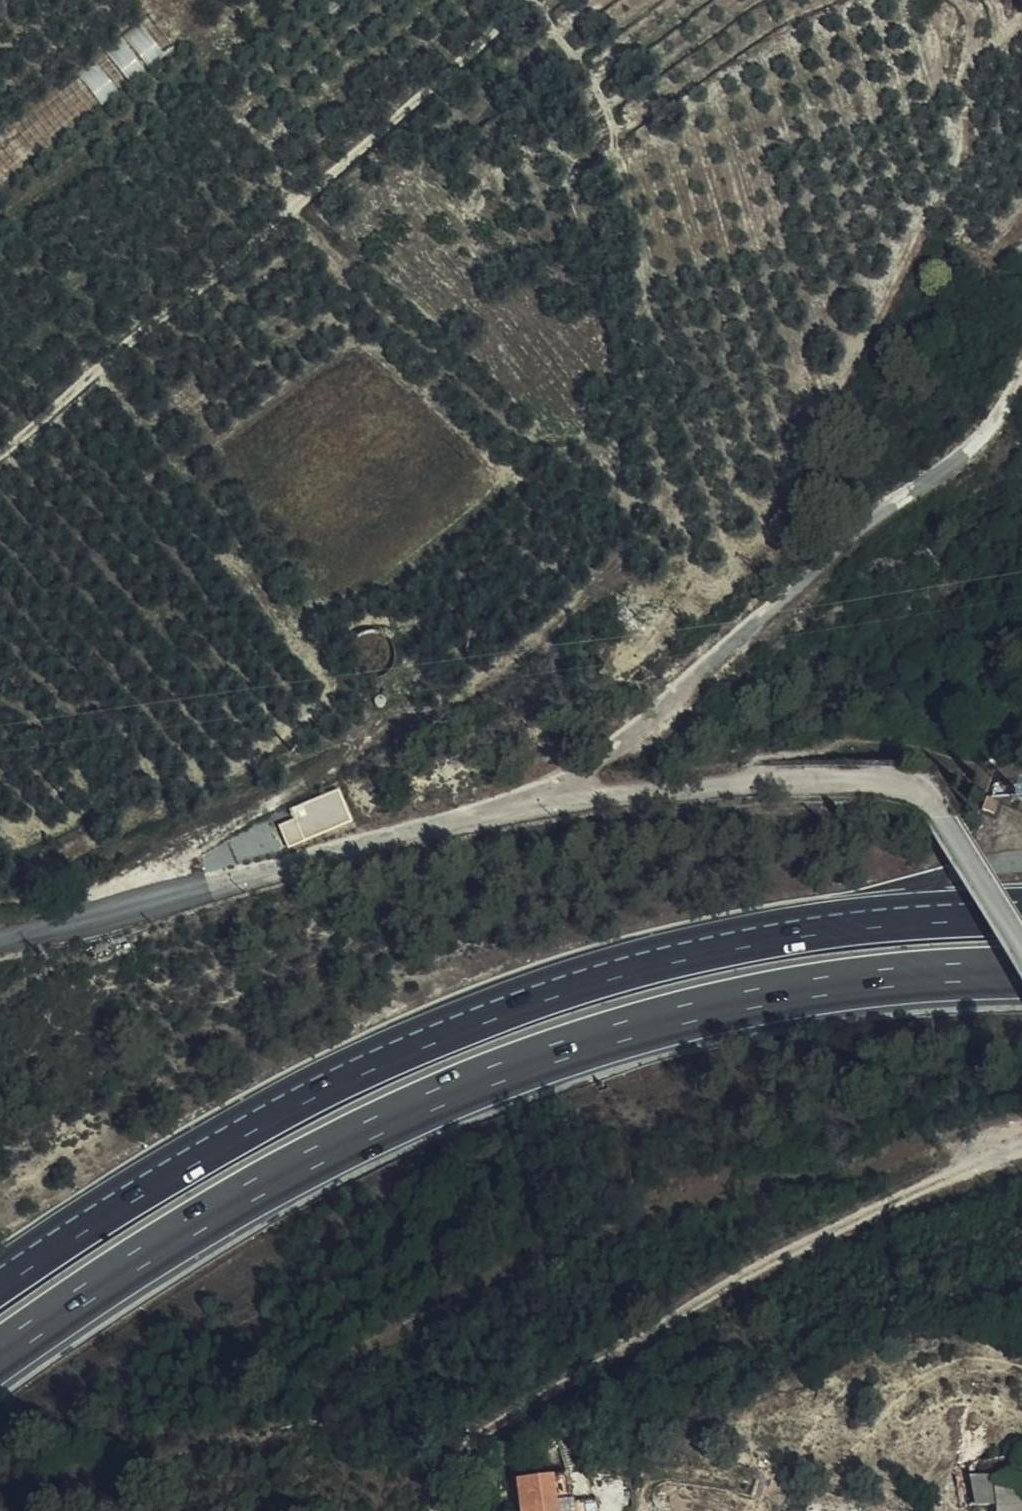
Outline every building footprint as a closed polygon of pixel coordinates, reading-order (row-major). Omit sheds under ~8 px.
[(349,824),(336,791),(287,811),(291,821),(301,844),(349,824)] [(285,850),(301,844),(291,821),(276,827),(285,850)] [(938,1509),(968,1506),(970,1510),(1012,1510),(1011,1502),(1019,1500),(1016,1474),(1013,1455),(934,1466),(938,1509)] [(552,1476),(501,1483),(507,1510),(559,1510),(552,1476)]
